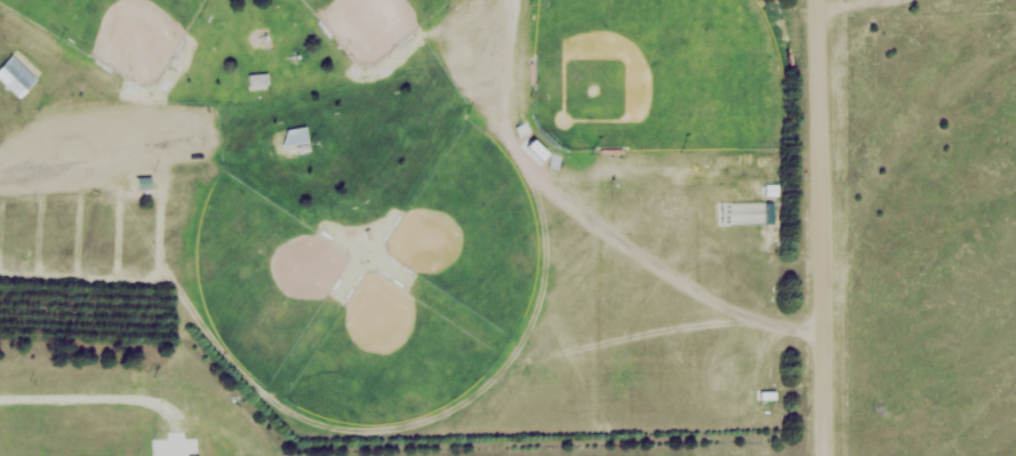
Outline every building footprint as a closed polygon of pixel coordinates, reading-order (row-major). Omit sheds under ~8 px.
[(19,97),(0,78),(0,68),(13,55),(37,79),(19,97)] [(270,73),(249,73),(249,88),(270,88),(270,73)] [(309,141),(306,126),(283,130),(286,145),(309,141)] [(152,177),(136,176),(136,189),(152,190),(152,177)] [(775,223),(775,202),(723,202),(723,223),(775,223)]
